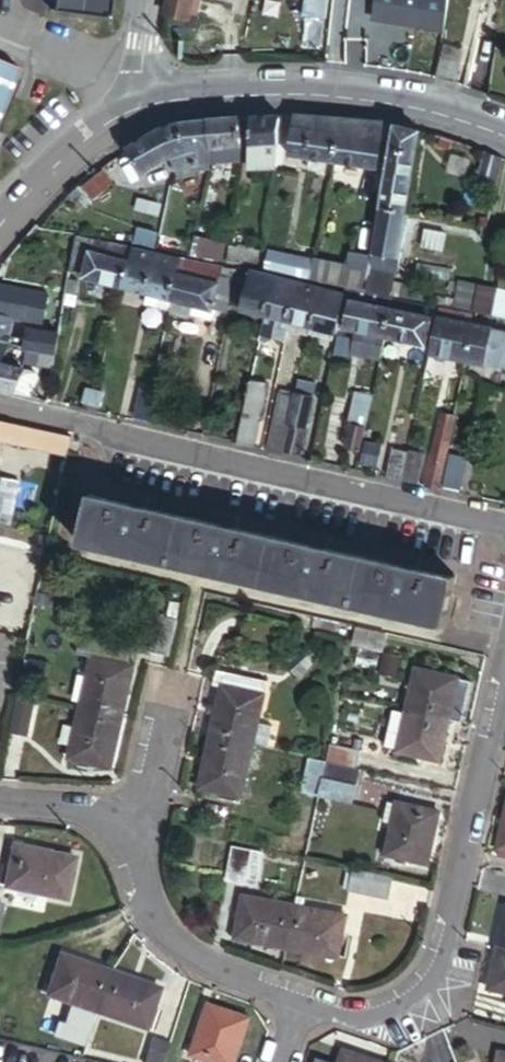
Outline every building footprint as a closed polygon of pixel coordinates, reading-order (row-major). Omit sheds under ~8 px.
[(53,5),(109,12),(110,0),(54,0),(53,5)] [(168,13),(183,14),(185,0),(170,0),(168,13)] [(329,0),(308,0),(307,12),(327,15),(329,0)] [(447,16),(450,0),(378,0),(377,7),(447,16)] [(447,16),(377,7),(376,15),(446,24),(447,16)] [(439,74),(458,78),(465,45),(447,41),(439,74)] [(21,59),(0,51),(0,110),(5,98),(21,59)] [(341,114),(291,110),(286,154),(289,155),(332,158),(341,114)] [(278,111),(250,112),(247,150),(248,150),(247,162),(276,165),(278,151),(278,111)] [(237,113),(210,116),(210,143),(211,159),(233,157),(233,149),(239,149),(237,113)] [(381,117),(341,114),(332,158),(353,159),(374,161),(381,117)] [(175,152),(174,172),(196,166),(197,155),(198,145),(210,143),(210,116),(183,120),(189,146),(175,152)] [(417,125),(391,119),(378,200),(405,205),(417,125)] [(156,129),(131,145),(142,166),(150,163),(162,157),(175,152),(189,146),(183,120),(163,126),(156,129)] [(207,154),(210,143),(198,145),(197,155),(207,154)] [(503,152),(485,145),(478,174),(497,178),(503,152)] [(332,158),(289,155),(288,165),(330,168),(332,158)] [(162,157),(150,163),(152,167),(164,162),(162,157)] [(332,158),(330,168),(335,168),(335,164),(352,165),(353,159),(332,158)] [(79,180),(68,192),(82,203),(110,173),(100,165),(99,163),(81,182),(79,180)] [(497,178),(478,174),(477,179),(496,183),(497,178)] [(376,190),(360,187),(354,225),(369,228),(376,190)] [(405,205),(378,200),(364,286),(419,297),(422,280),(390,273),(392,263),(395,263),(405,205)] [(483,212),(481,220),(487,222),(489,212),(483,212)] [(487,222),(481,220),(479,230),(485,231),(487,222)] [(187,224),(169,222),(166,242),(183,245),(187,224)] [(156,229),(137,226),(135,238),(154,241),(156,229)] [(196,234),(190,233),(187,249),(193,250),(196,234)] [(136,246),(80,234),(73,269),(89,273),(89,277),(126,284),(136,246)] [(196,234),(193,250),(219,255),(223,239),(196,234)] [(233,243),(226,242),(224,256),(230,257),(233,243)] [(256,248),(233,243),(230,257),(253,262),(256,248)] [(162,251),(136,246),(126,284),(152,290),(162,251)] [(152,290),(149,300),(162,303),(164,293),(174,294),(182,255),(162,251),(152,290)] [(236,267),(182,255),(174,294),(172,302),(177,310),(188,313),(193,308),(212,313),(215,299),(228,302),(236,267)] [(265,310),(274,273),(239,265),(235,284),(247,287),(243,305),(265,310)] [(297,279),(274,273),(265,310),(288,317),(297,279)] [(319,284),(297,279),(288,317),(311,322),(319,284)] [(0,280),(0,331),(10,333),(16,311),(42,317),(48,290),(0,280)] [(500,312),(504,288),(469,280),(464,306),(500,312)] [(342,289),(319,284),(311,322),(335,328),(336,319),(342,289)] [(336,319),(344,321),(351,286),(343,285),(342,289),(336,319)] [(393,294),(351,286),(344,321),(357,324),(386,330),(393,294)] [(172,302),(174,294),(164,293),(162,303),(172,305),(172,302)] [(441,305),(393,294),(386,330),(428,339),(433,313),(439,314),(441,305)] [(476,312),(441,305),(439,314),(431,350),(470,359),(479,324),(475,322),(476,312)] [(286,326),(288,317),(265,310),(260,336),(265,337),(270,333),(284,337),(286,326)] [(308,332),(311,322),(288,317),(286,326),(308,332)] [(33,322),(30,338),(59,343),(62,327),(33,322)] [(386,330),(357,324),(356,346),(381,351),(386,330)] [(479,324),(470,359),(480,362),(489,364),(504,368),(504,330),(479,324)] [(2,355),(5,347),(10,333),(0,331),(0,359),(2,355)] [(59,343),(30,338),(27,351),(57,356),(59,343)] [(2,355),(0,359),(0,385),(14,389),(31,393),(38,374),(36,367),(2,355)] [(487,370),(489,364),(480,362),(478,368),(487,370)] [(156,383),(154,389),(159,391),(165,365),(160,364),(156,383)] [(236,439),(254,443),(269,378),(251,374),(236,439)] [(300,452),(316,380),(300,376),(284,448),(300,452)] [(86,402),(90,403),(96,381),(86,379),(82,396),(88,396),(86,402)] [(131,411),(149,415),(154,389),(156,383),(138,379),(131,411)] [(96,381),(90,403),(95,404),(95,398),(101,399),(104,383),(96,381)] [(269,446),(282,449),(295,391),(289,390),(282,388),(269,446)] [(349,443),(361,446),(371,398),(357,394),(352,417),(355,417),(349,443)] [(426,483),(440,485),(457,412),(443,409),(426,483)] [(10,441),(14,424),(0,421),(0,438),(10,441)] [(238,423),(230,421),(229,428),(236,430),(238,423)] [(14,424),(10,441),(65,455),(69,439),(14,424)] [(404,475),(410,448),(397,445),(392,473),(404,475)] [(404,477),(417,480),(423,452),(410,448),(404,475),(404,477)] [(469,456),(453,452),(447,481),(463,484),(469,456)] [(8,524),(19,481),(0,476),(0,522),(8,524)] [(120,492),(117,503),(137,507),(139,496),(120,492)] [(137,507),(117,503),(82,496),(71,545),(445,628),(457,576),(417,568),(399,564),(325,548),(306,544),(230,527),(211,523),(137,507)] [(214,513),(211,523),(230,527),(232,517),(214,513)] [(306,544),(325,548),(327,538),(309,534),(306,544)] [(399,564),(417,568),(419,559),(402,555),(399,564)] [(245,634),(250,610),(244,608),(239,633),(245,634)] [(348,620),(302,609),(300,618),(347,629),(348,620)] [(172,616),(153,612),(145,648),(165,652),(172,616)] [(119,619),(104,614),(101,623),(116,628),(119,619)] [(382,644),(385,628),(354,621),(351,636),(382,644)] [(378,646),(359,642),(356,659),(375,663),(378,646)] [(313,654),(304,645),(291,660),(299,668),(313,654)] [(384,646),(382,659),(397,662),(400,649),(384,646)] [(82,701),(123,710),(134,659),(93,649),(82,701)] [(397,662),(382,659),(381,667),(396,671),(397,662)] [(447,712),(457,715),(467,674),(415,663),(405,703),(447,712)] [(228,681),(230,668),(221,666),(222,674),(221,679),(228,681)] [(222,708),(217,730),(259,739),(260,736),(275,739),(279,720),(264,717),(272,676),(230,668),(228,681),(224,700),(222,708)] [(36,678),(21,675),(19,684),(34,687),(36,678)] [(26,734),(35,699),(17,694),(9,730),(26,734)] [(215,706),(222,708),(224,700),(216,699),(215,706)] [(112,762),(123,710),(82,701),(70,753),(112,762)] [(447,712),(405,703),(405,706),(392,704),(384,739),(397,741),(397,743),(438,752),(447,712)] [(259,739),(217,730),(206,782),(248,791),(259,739)] [(302,785),(318,788),(325,754),(309,751),(302,785)] [(347,794),(355,761),(325,754),(318,788),(347,794)] [(438,804),(387,794),(383,814),(393,816),(386,845),(428,854),(438,804)] [(497,844),(504,846),(504,810),(497,844)] [(69,849),(13,839),(6,881),(61,892),(69,849)] [(259,845),(232,839),(226,871),(252,877),(259,845)] [(390,869),(348,860),(344,882),(385,892),(390,869)] [(291,905),(294,894),(243,883),(234,924),(284,935),(291,905)] [(345,905),(294,894),(291,905),(284,935),(335,946),(345,905)] [(499,941),(488,992),(504,995),(504,942),(499,941)] [(97,1002),(110,962),(61,945),(47,984),(73,993),(69,1004),(89,1011),(93,1000),(97,1002)] [(161,981),(110,962),(97,1002),(148,1019),(161,981)] [(249,1012),(209,997),(191,1046),(232,1060),(249,1012)] [(165,1044),(149,1038),(140,1061),(158,1061),(165,1044)] [(392,1061),(344,1045),(338,1061),(392,1061)]
